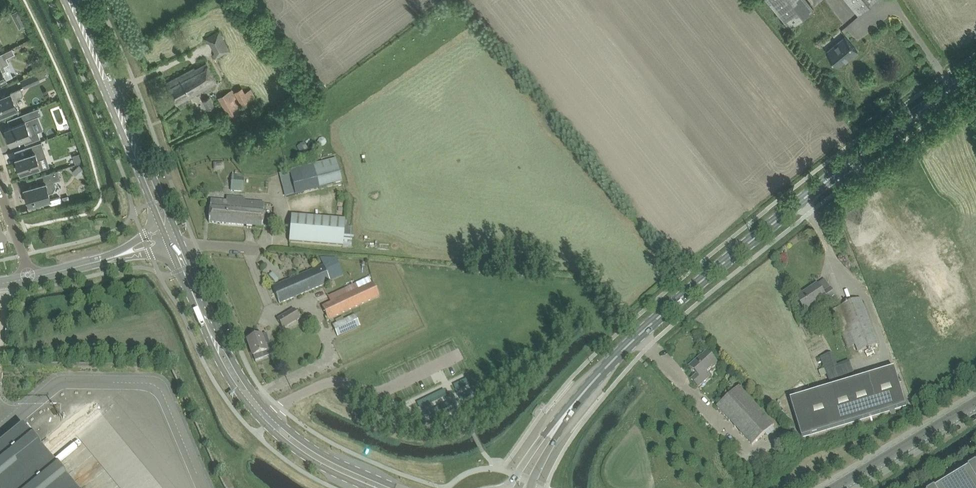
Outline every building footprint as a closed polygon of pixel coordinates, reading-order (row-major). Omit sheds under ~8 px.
[(791,29),(815,8),(808,0),(766,0),(791,29)] [(853,7),(859,15),(878,0),(847,0),(853,7)] [(11,13),(19,29),(26,25),(18,9),(11,13)] [(205,38),(207,43),(210,43),(215,53),(214,55),(216,59),(231,51),(220,30),(205,38)] [(828,53),(838,66),(845,60),(846,61),(858,52),(846,36),(834,46),(835,47),(828,53)] [(7,79),(3,71),(6,69),(4,65),(9,63),(8,61),(7,58),(6,57),(15,53),(12,48),(4,52),(0,54),(0,82),(7,79)] [(195,67),(175,78),(166,83),(177,104),(217,82),(207,63),(196,69),(195,67)] [(37,72),(21,79),(25,86),(40,80),(37,72)] [(9,112),(20,107),(17,100),(18,97),(20,96),(23,93),(21,88),(0,96),(0,116),(9,112)] [(245,92),(244,89),(236,93),(243,105),(257,97),(252,88),(245,92)] [(243,111),(243,110),(244,109),(232,89),(219,98),(232,118),(243,111)] [(211,97),(203,101),(207,109),(215,105),(211,97)] [(10,130),(6,132),(11,143),(23,139),(24,143),(39,137),(32,118),(42,114),(39,107),(18,115),(20,122),(9,127),(10,130)] [(15,158),(20,172),(26,170),(27,173),(33,171),(32,168),(40,166),(38,158),(46,156),(42,141),(24,147),(27,154),(15,158)] [(313,165),(312,165),(319,189),(343,183),(337,159),(313,165)] [(79,165),(73,171),(80,177),(86,171),(79,165)] [(27,192),(26,193),(27,196),(25,197),(27,202),(29,202),(29,204),(51,198),(49,192),(53,191),(56,187),(54,180),(61,179),(58,170),(37,176),(39,184),(27,187),(29,193),(27,194),(27,192)] [(232,175),(231,191),(243,192),(244,176),(232,175)] [(209,222),(247,226),(249,209),(250,209),(251,202),(241,201),(241,199),(230,198),(229,202),(211,200),(209,222)] [(249,209),(247,226),(263,227),(265,203),(251,202),(250,209),(249,209)] [(292,215),(289,242),(343,247),(345,220),(292,215)] [(282,283),(273,287),(280,303),(289,299),(331,281),(325,267),(324,265),(282,283)] [(374,282),(331,302),(322,306),(328,319),(337,315),(380,296),(374,282)] [(837,298),(836,296),(831,288),(823,293),(817,284),(796,298),(806,313),(810,320),(817,316),(814,308),(820,304),(823,307),(837,298)] [(859,352),(878,344),(861,299),(841,306),(859,352)] [(283,328),(292,322),(299,318),(294,310),(278,319),(283,328)] [(354,315),(342,321),(333,325),(338,336),(359,326),(354,315)] [(254,356),(254,355),(256,361),(264,358),(262,352),(267,351),(261,335),(248,340),(254,356)] [(712,369),(718,363),(707,352),(697,361),(696,360),(690,366),(697,374),(692,379),(699,387),(711,376),(707,372),(711,368),(712,369)] [(837,365),(832,353),(820,358),(825,369),(827,375),(830,382),(854,372),(849,360),(837,365)] [(895,369),(791,400),(802,438),(906,406),(895,369)] [(717,407),(724,414),(752,445),(774,425),(740,387),(717,407)] [(23,425),(0,443),(0,487),(75,487),(23,425)] [(788,439),(779,447),(784,452),(792,444),(788,439)] [(938,487),(975,487),(975,465),(938,487)]
